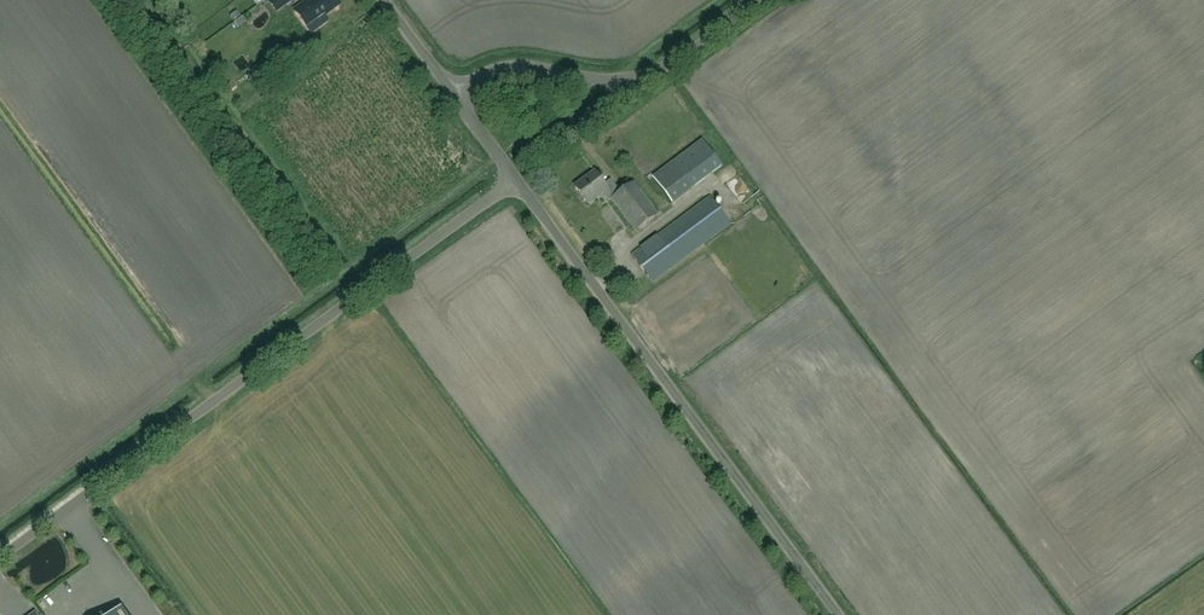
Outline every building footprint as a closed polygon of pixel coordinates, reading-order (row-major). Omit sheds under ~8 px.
[(302,6),(314,23),(324,16),(340,4),(337,0),(310,0),(302,6)] [(702,140),(672,163),(652,178),(672,203),(722,166),(702,140)] [(575,187),(588,204),(603,193),(609,201),(612,199),(636,231),(658,215),(634,182),(620,192),(611,180),(605,184),(595,172),(575,187)] [(632,255),(653,282),(730,224),(710,197),(632,255)] [(663,310),(670,307),(662,293),(655,297),(663,310)]
